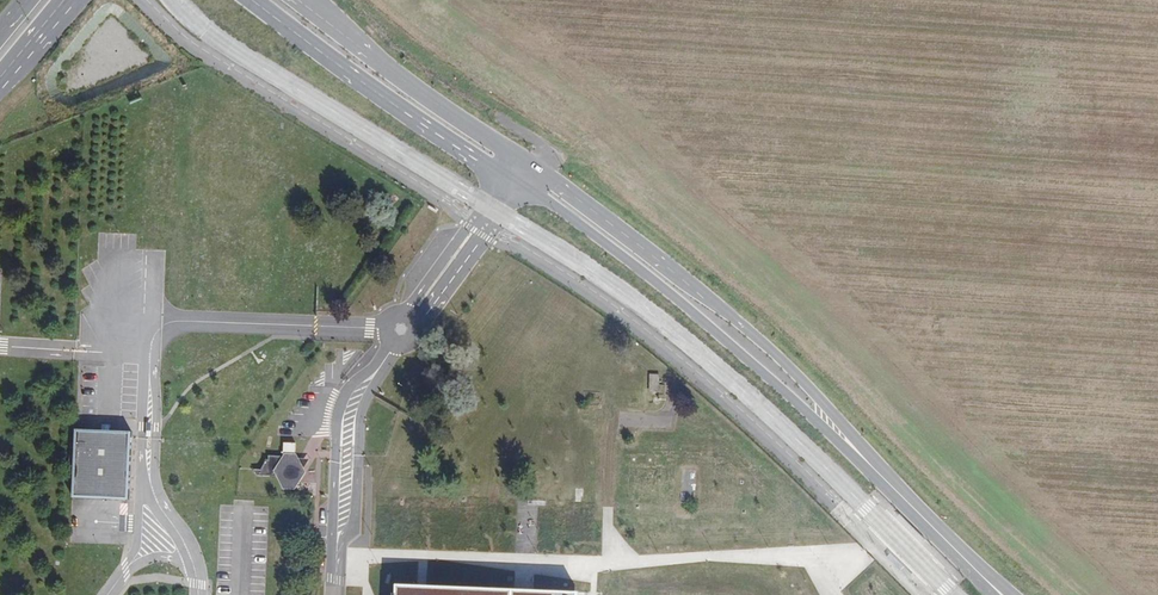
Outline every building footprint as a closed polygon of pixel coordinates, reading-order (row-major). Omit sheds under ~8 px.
[(124,435),(70,433),(69,447),(68,501),(122,502),(124,435)] [(297,443),(285,443),(285,459),(270,459),(256,471),(256,476),(280,476),(286,487),(295,487),(304,474),(297,458),(297,443)] [(524,586),(407,580),(407,594),(581,594),(581,589),(524,586)]
